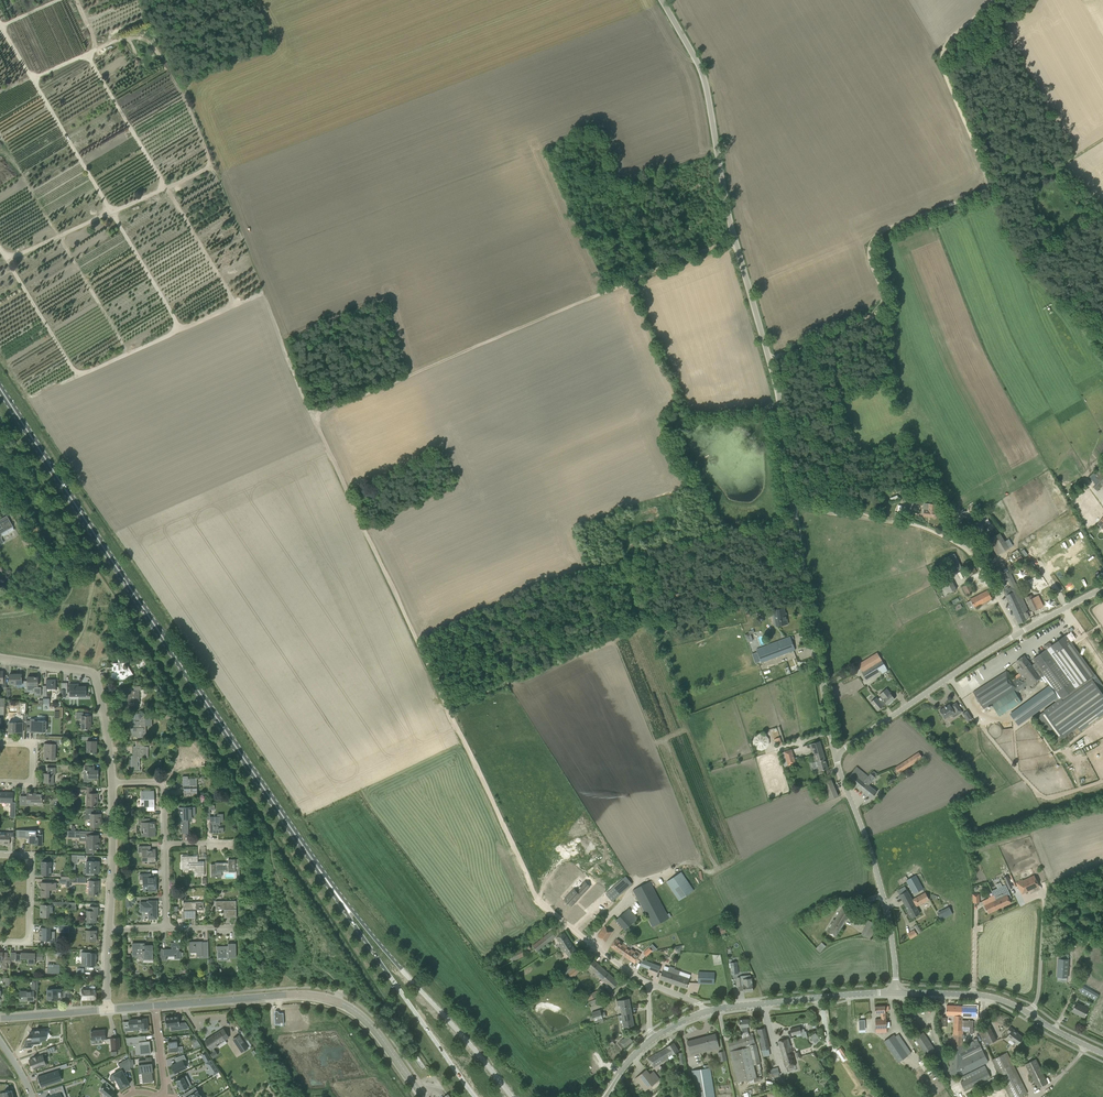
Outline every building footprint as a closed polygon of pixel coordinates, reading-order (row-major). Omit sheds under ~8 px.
[(1102,475),(1102,467),(1091,478),(1095,483),(1102,475)] [(923,516),(935,517),(935,514),(937,514),(937,504),(928,503),(928,506),(923,506),(923,513),(924,513),(923,516)] [(988,525),(984,517),(987,515),(985,512),(972,519),(979,531),(988,525)] [(3,542),(1,539),(1,535),(4,535),(14,530),(6,516),(0,520),(0,544),(3,542)] [(988,540),(997,555),(1009,548),(1000,533),(988,540)] [(1012,553),(1016,561),(1022,558),(1018,550),(1012,553)] [(961,567),(953,552),(947,555),(955,570),(961,567)] [(962,564),(969,576),(977,572),(970,560),(962,564)] [(993,570),(998,582),(1005,579),(1000,567),(993,570)] [(957,589),(952,578),(939,584),(944,595),(957,589)] [(1039,583),(1036,578),(1029,581),(1032,587),(1039,583)] [(962,586),(966,595),(973,591),(972,589),(974,588),(973,585),(970,586),(968,583),(962,586)] [(1023,614),(1028,611),(1026,606),(1016,584),(1011,587),(1004,590),(1018,623),(1026,620),(1023,614)] [(970,600),(966,602),(970,609),(992,598),(988,590),(970,599),(970,600)] [(1031,595),(1026,598),(1027,600),(1032,612),(1039,608),(1034,597),(1033,598),(1031,595)] [(774,610),(777,626),(788,624),(787,616),(785,616),(784,608),(774,610)] [(973,692),(976,697),(984,710),(992,705),(1014,690),(1017,689),(1016,688),(1022,684),(1026,682),(1028,686),(1029,686),(1042,676),(1049,685),(1010,714),(1018,725),(1057,697),(1059,700),(1044,711),(1064,738),(1085,723),(1102,710),(1102,694),(1091,678),(1095,676),(1071,643),(1065,635),(1051,646),(1049,644),(1045,647),(1046,649),(1044,650),(1045,650),(1042,652),(1033,659),(1037,665),(1033,668),(1024,656),(1016,662),(1020,667),(1017,670),(1021,675),(1012,681),(1006,671),(973,692)] [(757,650),(762,663),(795,650),(790,637),(757,650)] [(862,672),(866,679),(886,667),(877,653),(858,664),(863,672),(862,672)] [(111,676),(111,677),(111,678),(112,678),(112,679),(113,679),(114,679),(114,680),(115,680),(120,679),(123,679),(125,679),(130,676),(123,665),(121,665),(121,663),(120,663),(119,663),(113,663),(113,666),(112,666),(112,670),(114,670),(114,673),(113,673),(112,673),(112,674),(111,675),(111,676)] [(9,674),(9,680),(9,684),(21,684),(21,674),(9,674)] [(27,677),(27,682),(27,686),(34,686),(34,696),(41,696),(41,687),(37,687),(37,677),(27,677)] [(47,698),(46,689),(55,689),(55,680),(46,680),(46,686),(43,686),(43,704),(49,705),(49,698),(47,698)] [(86,696),(86,693),(83,693),(83,686),(76,686),(76,684),(69,684),(69,696),(86,696)] [(127,702),(126,702),(126,701),(122,701),(123,709),(135,709),(135,703),(139,703),(139,690),(141,690),(141,686),(134,686),(134,690),(127,690),(127,702)] [(878,699),(876,697),(871,702),(878,710),(886,703),(887,705),(895,698),(890,693),(886,689),(879,695),(881,697),(878,699)] [(1014,690),(992,705),(999,716),(1015,706),(1013,702),(1019,698),(1014,690)] [(961,710),(956,702),(952,705),(952,706),(951,706),(949,704),(939,710),(945,719),(952,714),(951,713),(952,712),(953,712),(954,712),(953,711),(955,710),(957,713),(961,710)] [(55,707),(55,710),(58,710),(58,718),(62,718),(63,707),(55,707)] [(81,728),(85,728),(90,729),(90,723),(89,723),(90,716),(83,716),(83,712),(77,711),(76,718),(82,718),(81,728)] [(972,719),(967,711),(963,713),(968,721),(972,719)] [(137,720),(130,720),(131,736),(135,736),(139,736),(139,731),(139,725),(140,725),(140,726),(145,726),(152,725),(152,713),(144,713),(142,713),(136,713),(137,720)] [(30,732),(34,732),(34,731),(45,731),(46,721),(35,720),(35,719),(30,719),(30,732)] [(8,732),(22,732),(23,722),(8,722),(8,732)] [(87,741),(86,752),(96,752),(96,741),(91,741),(91,737),(80,736),(80,741),(87,741)] [(44,759),(49,759),(55,759),(55,744),(59,744),(59,740),(52,740),(52,744),(44,743),(44,759)] [(814,743),(809,744),(811,752),(813,751),(814,756),(812,756),(813,758),(814,761),(814,762),(811,763),(812,764),(813,769),(816,768),(818,768),(819,771),(828,768),(826,761),(825,759),(820,741),(814,743)] [(131,769),(138,769),(138,757),(148,758),(148,747),(133,746),(132,756),(131,756),(131,761),(129,761),(129,765),(131,765),(131,769)] [(784,752),(788,766),(796,763),(791,749),(784,752)] [(895,769),(898,774),(922,759),(919,754),(895,769)] [(84,773),(84,781),(92,781),(92,778),(98,778),(98,770),(94,770),(94,766),(93,766),(93,763),(85,762),(85,765),(84,770),(87,770),(87,773),(84,773)] [(43,783),(48,783),(48,784),(54,784),(54,774),(56,775),(56,767),(47,767),(47,773),(44,773),(43,783)] [(847,778),(871,798),(877,791),(870,785),(878,775),(873,771),(868,776),(856,767),(847,778)] [(811,777),(803,769),(799,772),(807,781),(811,777)] [(182,784),(183,784),(184,796),(197,796),(197,787),(194,787),(194,778),(188,778),(188,776),(182,776),(182,784)] [(839,796),(832,779),(822,782),(828,799),(839,796)] [(88,791),(87,805),(97,805),(97,793),(91,793),(91,787),(86,787),(74,787),(74,791),(88,791)] [(141,791),(142,807),(147,807),(147,811),(154,811),(154,799),(153,799),(153,791),(141,791)] [(2,801),(12,801),(12,793),(0,792),(0,801),(2,801)] [(20,801),(20,804),(29,805),(33,805),(33,802),(41,803),(42,799),(42,793),(27,793),(27,796),(20,796),(20,801)] [(179,810),(178,811),(178,812),(178,813),(179,813),(180,813),(180,815),(179,815),(179,825),(181,825),(181,834),(188,833),(188,819),(192,819),(191,815),(195,815),(195,807),(178,807),(178,809),(180,809),(180,810),(179,810)] [(90,827),(97,827),(99,827),(100,814),(93,814),(93,809),(85,809),(85,819),(91,819),(90,827)] [(220,826),(220,822),(223,822),(223,814),(217,814),(217,816),(210,816),(210,810),(209,810),(205,810),(205,819),(210,819),(210,833),(223,833),(223,827),(218,827),(218,826),(220,826)] [(144,819),(141,819),(141,825),(142,836),(149,836),(155,835),(155,822),(150,822),(150,818),(144,819)] [(41,833),(35,833),(35,831),(19,830),(19,837),(29,837),(29,843),(35,843),(35,845),(41,845),(41,833)] [(68,831),(67,837),(79,837),(86,838),(86,841),(85,851),(87,851),(86,853),(93,853),(94,848),(99,848),(100,843),(98,843),(99,838),(97,838),(97,835),(90,835),(90,831),(84,831),(68,831)] [(9,844),(9,839),(13,839),(13,832),(6,832),(6,834),(0,834),(0,844),(9,844)] [(145,846),(142,846),(142,852),(142,863),(150,863),(155,863),(155,850),(155,849),(150,850),(150,846),(145,846)] [(183,862),(183,870),(196,869),(196,876),(204,876),(204,871),(204,861),(198,861),(197,856),(182,856),(182,862),(183,862)] [(83,871),(83,872),(83,873),(83,874),(84,874),(85,875),(86,875),(94,875),(94,873),(99,873),(99,861),(94,861),(94,859),(87,858),(87,865),(89,865),(89,867),(86,867),(86,869),(85,869),(84,869),(83,870),(83,871)] [(215,863),(215,864),(210,864),(210,873),(215,873),(215,871),(221,871),(228,871),(228,872),(236,872),(236,877),(239,877),(239,859),(228,859),(228,864),(225,864),(225,863),(215,863)] [(42,868),(42,875),(51,875),(51,862),(41,862),(41,868),(42,868)] [(681,872),(667,882),(679,900),(693,890),(681,872)] [(145,874),(143,874),(143,879),(143,891),(151,890),(156,890),(156,877),(151,877),(151,873),(145,874)] [(911,878),(906,880),(914,894),(923,889),(916,875),(911,878)] [(1022,880),(1016,883),(1019,889),(1022,894),(1025,893),(1033,889),(1033,888),(1039,886),(1034,875),(1023,880),(1022,880)] [(606,894),(612,901),(632,884),(626,876),(606,894)] [(70,882),(70,879),(59,879),(59,883),(66,884),(66,887),(70,887),(70,882)] [(89,894),(93,894),(98,895),(98,890),(99,881),(89,881),(89,894)] [(633,890),(652,926),(669,918),(650,881),(633,890)] [(41,896),(49,897),(49,889),(55,889),(55,883),(41,882),(41,896)] [(561,893),(567,886),(563,882),(557,889),(561,893)] [(573,889),(564,899),(564,900),(565,899),(570,905),(575,900),(576,901),(589,887),(584,882),(581,886),(580,886),(579,887),(580,887),(576,892),(573,889)] [(989,898),(982,901),(984,905),(986,908),(988,913),(1011,903),(1007,895),(1010,894),(1005,884),(992,891),(994,895),(988,897),(989,898)] [(920,914),(916,907),(929,900),(925,893),(916,898),(912,900),(907,890),(899,895),(912,918),(920,914)] [(140,902),(140,911),(148,911),(148,919),(157,919),(157,909),(155,909),(155,905),(157,905),(157,901),(147,901),(147,902),(140,902)] [(183,902),(183,918),(195,918),(195,907),(203,907),(203,901),(183,902)] [(215,907),(224,907),(224,917),(236,917),(236,901),(215,901),(215,907)] [(40,917),(46,917),(49,917),(49,912),(53,913),(53,905),(49,905),(40,905),(40,917)] [(937,910),(940,919),(953,914),(950,906),(937,910)] [(87,922),(96,922),(97,916),(98,916),(98,907),(89,907),(89,911),(87,911),(87,922)] [(830,924),(831,924),(826,931),(836,937),(851,912),(842,907),(839,912),(835,920),(833,919),(830,924)] [(616,920),(625,930),(633,922),(637,918),(629,909),(625,912),(616,920)] [(861,934),(870,939),(878,924),(868,919),(861,934)] [(713,928),(716,936),(727,932),(723,924),(713,928)] [(597,937),(605,942),(612,933),(604,927),(597,937)] [(50,928),(40,928),(40,940),(50,940),(50,937),(55,937),(55,931),(50,931),(50,928)] [(86,941),(96,941),(96,930),(87,930),(86,941)] [(907,934),(910,939),(917,934),(914,930),(907,934)] [(533,945),(537,951),(555,936),(551,931),(533,945)] [(578,954),(564,932),(556,937),(562,946),(560,947),(564,953),(565,952),(570,959),(574,956),(575,958),(578,956),(577,954),(578,954)] [(816,947),(820,942),(813,934),(808,938),(816,947)] [(611,946),(623,955),(635,963),(641,954),(636,950),(635,952),(616,938),(611,946)] [(179,951),(179,949),(180,949),(180,942),(171,942),(171,949),(162,949),(162,956),(162,960),(167,960),(167,956),(175,956),(175,959),(181,959),(181,951),(179,951)] [(189,942),(189,947),(189,951),(196,951),(197,956),(199,956),(199,958),(209,958),(208,942),(198,942),(189,942)] [(826,946),(822,942),(816,949),(820,952),(826,946)] [(132,943),(132,954),(137,954),(143,954),(143,957),(143,959),(152,959),(152,950),(152,945),(144,945),(144,943),(132,943)] [(236,945),(235,943),(228,944),(228,947),(219,947),(216,947),(216,949),(217,949),(217,958),(222,957),(222,956),(225,956),(225,958),(233,958),(235,958),(235,957),(236,957),(236,947),(236,945)] [(648,947),(643,953),(646,956),(647,956),(652,951),(649,949),(648,947)] [(512,961),(525,955),(521,948),(509,955),(512,961)] [(7,968),(7,963),(10,963),(10,957),(7,957),(7,952),(0,952),(0,960),(2,960),(2,968),(7,968)] [(27,964),(35,964),(35,959),(37,959),(37,960),(42,960),(43,953),(20,952),(20,954),(16,954),(16,961),(20,961),(20,958),(27,958),(27,964)] [(81,954),(81,966),(87,966),(87,965),(95,965),(95,959),(95,953),(90,953),(90,952),(82,952),(82,954),(81,954)] [(589,962),(586,965),(599,977),(607,984),(605,986),(610,992),(615,986),(619,982),(592,958),(589,962)] [(1058,958),(1057,977),(1062,977),(1067,977),(1068,959),(1058,958)] [(640,965),(658,972),(660,967),(642,960),(640,965)] [(737,962),(730,963),(731,974),(738,973),(737,962)] [(48,967),(47,973),(59,976),(61,967),(55,965),(54,969),(48,967)] [(566,975),(568,973),(572,969),(569,965),(567,967),(566,966),(562,970),(566,975)] [(568,973),(572,978),(582,969),(578,965),(573,970),(572,969),(568,973)] [(660,979),(670,983),(686,988),(689,979),(679,975),(680,971),(674,969),(675,968),(669,966),(669,968),(665,966),(663,970),(660,979)] [(698,983),(714,984),(715,972),(698,972),(698,983)] [(742,986),(742,985),(743,985),(744,992),(753,991),(752,979),(747,979),(747,978),(742,978),(741,977),(737,977),(738,986),(742,986)] [(1082,986),(1079,991),(1095,1000),(1098,994),(1083,986),(1082,986)] [(47,989),(47,1000),(61,1000),(60,989),(47,989)] [(82,990),(82,999),(95,999),(95,989),(82,990)] [(20,997),(19,997),(19,998),(20,998),(20,1001),(27,1000),(34,1000),(34,997),(34,991),(20,991),(20,995),(20,997)] [(585,996),(587,1001),(599,996),(597,991),(585,996)] [(624,999),(617,1001),(618,1005),(620,1005),(622,1015),(619,1016),(620,1023),(622,1023),(623,1027),(624,1026),(624,1027),(625,1027),(625,1028),(629,1027),(629,1026),(634,1026),(629,998),(624,999)] [(1073,1009),(1072,1011),(1084,1017),(1088,1010),(1076,1003),(1075,1005),(1073,1004),(1071,1007),(1073,1009)] [(949,1058),(949,1075),(961,1075),(988,1062),(982,1050),(981,1048),(976,1039),(962,1046),(962,1034),(964,1034),(964,1030),(962,1030),(962,1015),(963,1015),(963,1006),(947,1005),(946,1015),(953,1016),(952,1044),(951,1044),(951,1046),(950,1046),(950,1054),(948,1054),(948,1058),(949,1058)] [(888,1006),(875,1006),(875,1013),(881,1013),(881,1019),(875,1019),(875,1025),(876,1032),(887,1032),(886,1027),(889,1027),(889,1022),(886,1022),(886,1019),(885,1019),(885,1011),(889,1011),(888,1006)] [(963,1015),(963,1016),(976,1016),(976,1006),(963,1006),(963,1015)] [(600,1010),(591,1013),(595,1023),(603,1021),(600,1010)] [(274,1013),(275,1024),(279,1024),(279,1025),(280,1025),(280,1026),(281,1026),(282,1026),(283,1025),(284,1024),(284,1023),(283,1012),(279,1013),(279,1012),(278,1012),(278,1011),(275,1014),(275,1013),(274,1013)] [(178,1016),(165,1018),(166,1027),(176,1026),(177,1029),(189,1028),(185,1022),(179,1023),(178,1016)] [(147,1019),(129,1020),(130,1027),(141,1026),(141,1032),(148,1031),(147,1019)] [(739,1020),(741,1033),(746,1032),(746,1028),(745,1028),(745,1027),(749,1026),(748,1019),(739,1020)] [(856,1033),(856,1036),(866,1036),(866,1019),(853,1020),(853,1033),(856,1033)] [(800,1027),(790,1029),(792,1035),(801,1032),(802,1035),(803,1038),(807,1036),(806,1031),(805,1031),(804,1028),(801,1029),(800,1027)] [(979,1032),(985,1045),(996,1040),(990,1027),(979,1032)] [(1006,1038),(1009,1040),(1008,1042),(1012,1045),(1014,1042),(1017,1045),(1023,1037),(1016,1032),(1016,1031),(1010,1027),(1006,1032),(1009,1034),(1006,1038)] [(765,1028),(757,1030),(758,1035),(762,1050),(770,1048),(766,1033),(765,1028)] [(217,1046),(217,1045),(216,1044),(217,1044),(216,1043),(219,1041),(220,1042),(228,1037),(223,1029),(211,1037),(205,1040),(211,1049),(213,1052),(210,1054),(212,1058),(218,1055),(215,1051),(213,1048),(217,1045),(217,1046)] [(28,1036),(22,1048),(31,1047),(32,1047),(32,1045),(40,1044),(40,1040),(45,1039),(44,1030),(39,1031),(39,1030),(35,1030),(35,1031),(30,1032),(30,1036),(28,1036)] [(91,1031),(91,1040),(95,1039),(96,1043),(101,1043),(101,1040),(106,1040),(105,1030),(91,1031)] [(812,1046),(821,1039),(815,1032),(806,1038),(812,1046)] [(914,1038),(928,1058),(937,1053),(923,1032),(914,1038)] [(718,1043),(716,1034),(687,1041),(690,1055),(709,1050),(708,1046),(718,1043)] [(145,1035),(125,1038),(127,1045),(127,1044),(127,1045),(128,1044),(135,1043),(139,1042),(140,1054),(140,1055),(151,1054),(151,1053),(150,1053),(149,1041),(145,1042),(145,1037),(145,1036),(145,1035)] [(241,1052),(247,1048),(239,1035),(233,1039),(241,1052)] [(754,1043),(755,1042),(752,1035),(728,1042),(736,1082),(756,1077),(753,1065),(757,1064),(759,1073),(761,1073),(759,1063),(760,1063),(755,1043),(754,1044),(754,1043)] [(884,1041),(898,1063),(908,1056),(894,1035),(884,1041)] [(171,1040),(168,1040),(169,1053),(178,1051),(176,1036),(171,1037),(171,1040)] [(619,1042),(625,1047),(633,1040),(630,1037),(625,1042),(623,1039),(619,1042)] [(110,1038),(111,1049),(120,1048),(119,1038),(110,1038)] [(778,1041),(779,1046),(785,1067),(795,1064),(788,1038),(778,1041)] [(647,1059),(650,1064),(651,1063),(653,1066),(656,1065),(656,1066),(665,1060),(669,1058),(668,1057),(672,1054),(672,1055),(679,1051),(673,1042),(667,1046),(667,1047),(657,1054),(656,1053),(647,1059)] [(1011,1096),(1020,1096),(1028,1093),(1007,1052),(992,1060),(1011,1096)] [(42,1055),(29,1060),(32,1069),(41,1066),(40,1064),(45,1062),(44,1059),(47,1057),(46,1054),(42,1055)] [(178,1062),(171,1065),(175,1073),(186,1068),(183,1063),(187,1061),(184,1054),(176,1057),(178,1062)] [(110,1076),(109,1078),(111,1081),(113,1081),(116,1080),(121,1089),(125,1086),(126,1087),(128,1086),(129,1084),(123,1073),(130,1069),(128,1058),(118,1064),(121,1070),(110,1076)] [(143,1083),(145,1082),(145,1083),(153,1082),(152,1072),(153,1072),(152,1063),(146,1064),(146,1059),(138,1060),(139,1064),(138,1065),(139,1073),(142,1073),(143,1083)] [(1024,1064),(1036,1089),(1043,1085),(1048,1083),(1036,1059),(1024,1064)] [(205,1063),(213,1075),(219,1072),(211,1060),(205,1063)] [(692,1071),(696,1096),(714,1096),(709,1068),(709,1065),(704,1066),(704,1069),(703,1069),(692,1071)] [(960,1082),(965,1091),(991,1078),(985,1066),(961,1077),(963,1081),(960,1082)] [(635,1078),(645,1091),(660,1079),(654,1071),(650,1074),(646,1069),(635,1078)] [(778,1069),(770,1072),(775,1078),(779,1077),(778,1074),(779,1074),(778,1069)] [(38,1076),(37,1076),(41,1087),(47,1085),(55,1082),(53,1077),(60,1075),(58,1070),(43,1075),(43,1076),(41,1076),(38,1077),(38,1076)] [(910,1080),(913,1076),(908,1072),(905,1076),(910,1080)] [(186,1075),(175,1080),(177,1084),(177,1085),(179,1087),(181,1091),(182,1090),(183,1091),(187,1089),(186,1088),(187,1088),(191,1085),(186,1075)] [(117,1094),(113,1091),(114,1088),(107,1082),(105,1084),(100,1090),(106,1095),(106,1096),(114,1096),(117,1094)] [(46,1096),(62,1096),(61,1094),(64,1093),(62,1086),(54,1088),(56,1094),(46,1096)] [(195,1087),(183,1094),(185,1096),(201,1096),(195,1087)]
